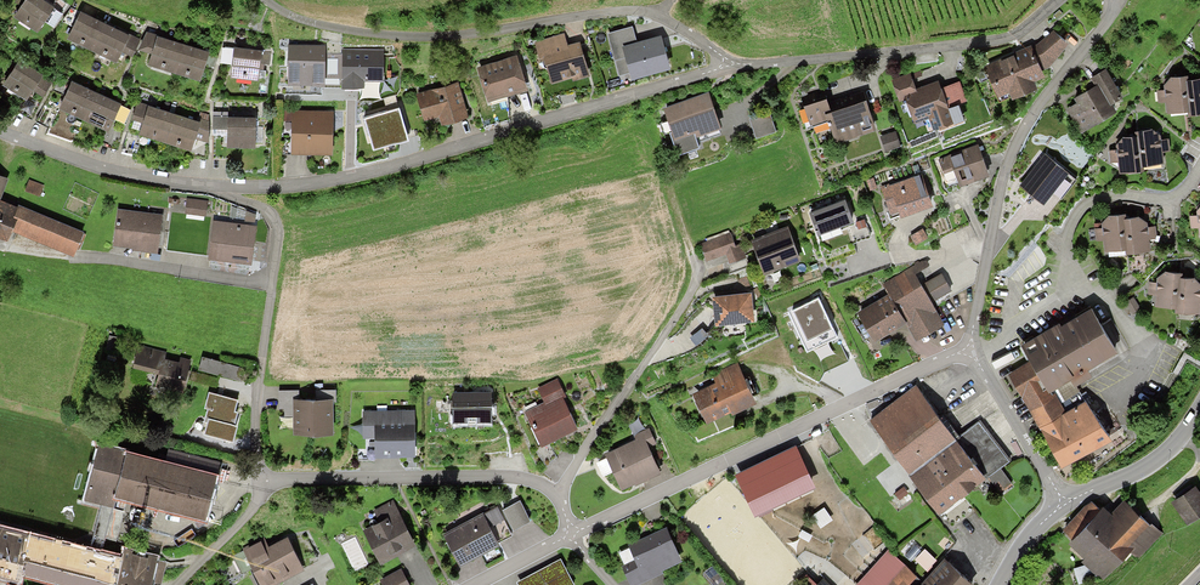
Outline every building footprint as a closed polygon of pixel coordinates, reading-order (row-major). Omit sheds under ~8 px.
[(20,13),(41,27),(46,20),(55,6),(46,0),(29,0),(20,13)] [(73,20),(68,31),(112,53),(118,41),(123,30),(124,27),(80,6),(73,20)] [(664,49),(661,38),(637,45),(632,28),(609,34),(621,76),(668,63),(664,49)] [(1035,48),(1042,65),(1066,38),(1055,29),(1035,48)] [(137,36),(123,30),(118,41),(123,44),(131,48),(137,36)] [(154,44),(156,35),(148,32),(144,46),(152,48),(154,44)] [(152,48),(149,60),(199,74),(202,61),(206,46),(157,33),(156,35),(154,44),(152,48)] [(540,41),(552,77),(572,70),(574,73),(587,69),(577,38),(566,42),(563,33),(540,41)] [(323,44),(289,44),(289,78),(323,78),(323,44)] [(233,59),(231,74),(256,77),(260,50),(235,47),(233,59)] [(385,47),(344,47),(343,85),(363,86),(364,78),(384,78),(385,47)] [(1035,48),(987,69),(998,95),(1013,89),(1014,92),(1036,83),(1032,74),(1044,69),(1042,65),(1035,48)] [(3,80),(24,94),(32,83),(40,72),(41,70),(20,55),(3,80)] [(341,83),(340,57),(327,58),(328,83),(341,83)] [(479,69),(488,96),(525,85),(521,72),(517,57),(479,69)] [(1096,80),(1104,93),(1117,85),(1104,63),(1091,72),(1096,80)] [(51,80),(40,72),(32,83),(35,85),(43,91),(51,80)] [(1167,113),(1188,111),(1185,77),(1185,72),(1171,74),(1166,81),(1164,86),(1164,91),(1156,95),(1157,104),(1167,104),(1167,113)] [(904,93),(916,88),(910,74),(894,81),(900,94),(904,93)] [(962,74),(941,83),(947,97),(968,88),(962,74)] [(1185,77),(1188,111),(1188,114),(1199,113),(1199,76),(1185,77)] [(904,93),(914,115),(931,108),(942,103),(948,101),(947,97),(941,83),(938,78),(916,88),(904,93)] [(65,91),(60,103),(84,113),(94,89),(70,79),(65,91)] [(367,90),(377,90),(376,80),(367,80),(367,90)] [(1067,105),(1081,126),(1113,106),(1104,93),(1096,80),(1077,92),(1080,96),(1078,98),(1067,105)] [(417,94),(423,114),(439,109),(443,120),(455,117),(465,114),(455,82),(417,94)] [(94,89),(84,113),(108,124),(113,113),(119,100),(94,89)] [(693,95),(665,105),(680,150),(697,145),(693,135),(720,126),(708,91),(693,95)] [(840,143),(874,132),(862,96),(833,106),(828,92),(820,95),(806,99),(814,122),(830,116),(840,143)] [(143,118),(140,128),(164,135),(172,110),(148,102),(147,106),(143,118)] [(143,118),(147,106),(135,103),(132,113),(139,116),(143,118)] [(950,121),(942,103),(931,108),(939,126),(950,121)] [(406,135),(397,105),(365,114),(374,145),(391,140),(406,135)] [(121,107),(118,118),(127,121),(131,109),(121,107)] [(228,129),(228,146),(254,146),(254,109),(227,109),(227,112),(228,124),(228,129)] [(766,109),(749,115),(755,133),(773,126),(766,109)] [(172,110),(164,135),(191,143),(192,141),(194,134),(198,121),(200,118),(172,110)] [(228,124),(227,112),(213,113),(213,124),(228,124)] [(291,112),(291,149),(310,149),(330,149),(330,112),(291,112)] [(210,123),(198,121),(194,134),(208,137),(210,123)] [(1136,134),(1139,166),(1159,165),(1159,155),(1166,155),(1165,143),(1159,143),(1159,136),(1157,133),(1151,126),(1136,127),(1136,134)] [(881,134),(885,147),(897,143),(893,130),(881,134)] [(1118,173),(1139,172),(1139,166),(1136,134),(1122,135),(1118,142),(1115,147),(1115,150),(1108,151),(1108,166),(1118,165),(1118,173)] [(955,164),(961,180),(988,170),(982,156),(977,144),(942,158),(946,168),(955,164)] [(1031,172),(1020,184),(1044,203),(1054,191),(1060,197),(1076,178),(1046,153),(1031,172)] [(922,173),(882,188),(892,214),(900,211),(901,213),(921,205),(933,201),(922,173)] [(27,182),(24,189),(38,193),(40,187),(27,182)] [(3,234),(7,222),(15,200),(0,195),(0,233),(3,234)] [(848,205),(845,196),(809,208),(817,231),(853,219),(848,205)] [(189,197),(188,208),(206,210),(207,199),(189,197)] [(15,200),(7,222),(16,225),(70,249),(80,228),(15,200)] [(1199,208),(1197,211),(1198,216),(1189,219),(1190,229),(1199,228),(1199,206),(1199,208)] [(161,215),(118,209),(113,241),(131,243),(133,244),(133,246),(156,249),(161,215)] [(258,223),(259,213),(248,212),(247,222),(258,223)] [(1104,249),(1124,247),(1122,215),(1121,212),(1108,213),(1103,218),(1101,221),(1101,227),(1093,227),(1093,240),(1103,239),(1104,249)] [(1139,214),(1122,215),(1124,247),(1124,250),(1147,248),(1147,239),(1154,238),(1154,224),(1144,225),(1144,222),(1144,220),(1139,214)] [(253,224),(215,220),(211,251),(249,255),(251,244),(253,224)] [(788,225),(753,238),(756,246),(765,270),(800,257),(788,225)] [(921,227),(910,233),(916,242),(926,236),(921,227)] [(701,244),(706,258),(704,259),(707,269),(746,255),(741,242),(735,244),(731,233),(701,244)] [(1012,274),(1019,283),(1037,269),(1029,259),(1012,274)] [(858,309),(876,338),(905,319),(906,321),(916,337),(943,321),(913,272),(924,265),(922,261),(886,283),(890,291),(858,309)] [(1157,305),(1178,305),(1178,275),(1178,269),(1165,269),(1161,273),(1156,278),(1156,282),(1148,282),(1148,296),(1158,296),(1157,305)] [(941,272),(924,283),(933,299),(951,288),(941,272)] [(1178,275),(1178,305),(1178,309),(1199,308),(1199,300),(1199,282),(1194,275),(1178,275)] [(740,290),(713,292),(716,320),(754,317),(751,289),(740,290)] [(788,310),(808,353),(839,338),(819,296),(788,310)] [(1091,304),(1024,345),(1038,371),(1047,384),(1074,368),(1115,343),(1091,304)] [(165,353),(139,346),(134,364),(160,371),(164,356),(165,353)] [(239,363),(200,354),(198,366),(237,375),(239,363)] [(187,362),(164,356),(160,371),(158,379),(181,385),(184,371),(187,362)] [(717,383),(695,394),(708,420),(732,409),(733,412),(755,401),(737,363),(713,375),(717,383)] [(1047,384),(1038,371),(1015,383),(1039,422),(1062,408),(1047,384)] [(540,388),(546,403),(561,397),(563,397),(556,381),(540,388)] [(488,388),(452,389),(453,416),(489,415),(488,388)] [(917,388),(871,422),(906,470),(953,436),(917,388)] [(220,394),(209,391),(206,403),(208,404),(205,416),(209,417),(206,428),(232,435),(236,421),(233,421),(236,410),(233,409),(236,398),(220,394)] [(282,414),(294,413),(293,398),(293,391),(278,392),(278,406),(282,405),(282,414)] [(1084,395),(1062,408),(1039,422),(1063,462),(1108,436),(1084,395)] [(294,413),(294,429),(330,429),(329,397),(319,397),(293,398),(294,413)] [(527,411),(539,441),(573,428),(566,411),(561,397),(546,403),(527,411)] [(412,415),(363,416),(363,438),(375,438),(375,450),(413,449),(413,441),(412,415)] [(976,418),(953,436),(984,477),(993,490),(1006,480),(997,468),(1007,460),(976,418)] [(637,439),(608,452),(623,485),(642,476),(657,470),(647,446),(653,443),(648,431),(635,437),(637,439)] [(953,436),(906,470),(937,512),(971,487),(984,477),(953,436)] [(114,492),(124,450),(97,443),(83,499),(111,506),(114,492)] [(795,446),(739,474),(757,512),(814,484),(795,446)] [(124,450),(114,492),(202,513),(212,471),(124,450)] [(903,481),(890,490),(895,498),(909,489),(903,481)] [(1173,496),(1186,520),(1199,512),(1199,496),(1194,485),(1173,496)] [(1099,510),(1070,533),(1085,553),(1099,570),(1129,545),(1133,550),(1156,532),(1129,498),(1110,513),(1104,506),(1099,510)] [(1070,533),(1099,510),(1091,501),(1062,524),(1070,533)] [(517,502),(503,510),(513,527),(527,519),(517,502)] [(366,532),(380,559),(392,553),(413,542),(395,505),(374,515),(380,526),(366,532)] [(445,536),(457,559),(477,549),(509,532),(497,510),(445,536)] [(16,575),(18,568),(87,584),(146,584),(152,563),(95,549),(0,525),(0,570),(16,575)] [(647,535),(628,543),(635,558),(623,564),(632,583),(661,569),(660,566),(680,556),(666,526),(647,535)] [(244,550),(262,584),(296,566),(300,564),(286,535),(266,545),(263,540),(244,550)] [(854,584),(882,584),(904,561),(888,547),(854,584)] [(929,570),(940,560),(928,547),(917,557),(929,570)] [(919,584),(973,584),(975,583),(947,555),(919,584)] [(521,581),(523,584),(570,584),(573,584),(561,560),(521,581)] [(908,581),(916,572),(904,561),(882,584),(913,584),(908,581)] [(380,578),(383,584),(407,584),(399,568),(380,578)] [(821,577),(813,584),(829,584),(821,577)]
